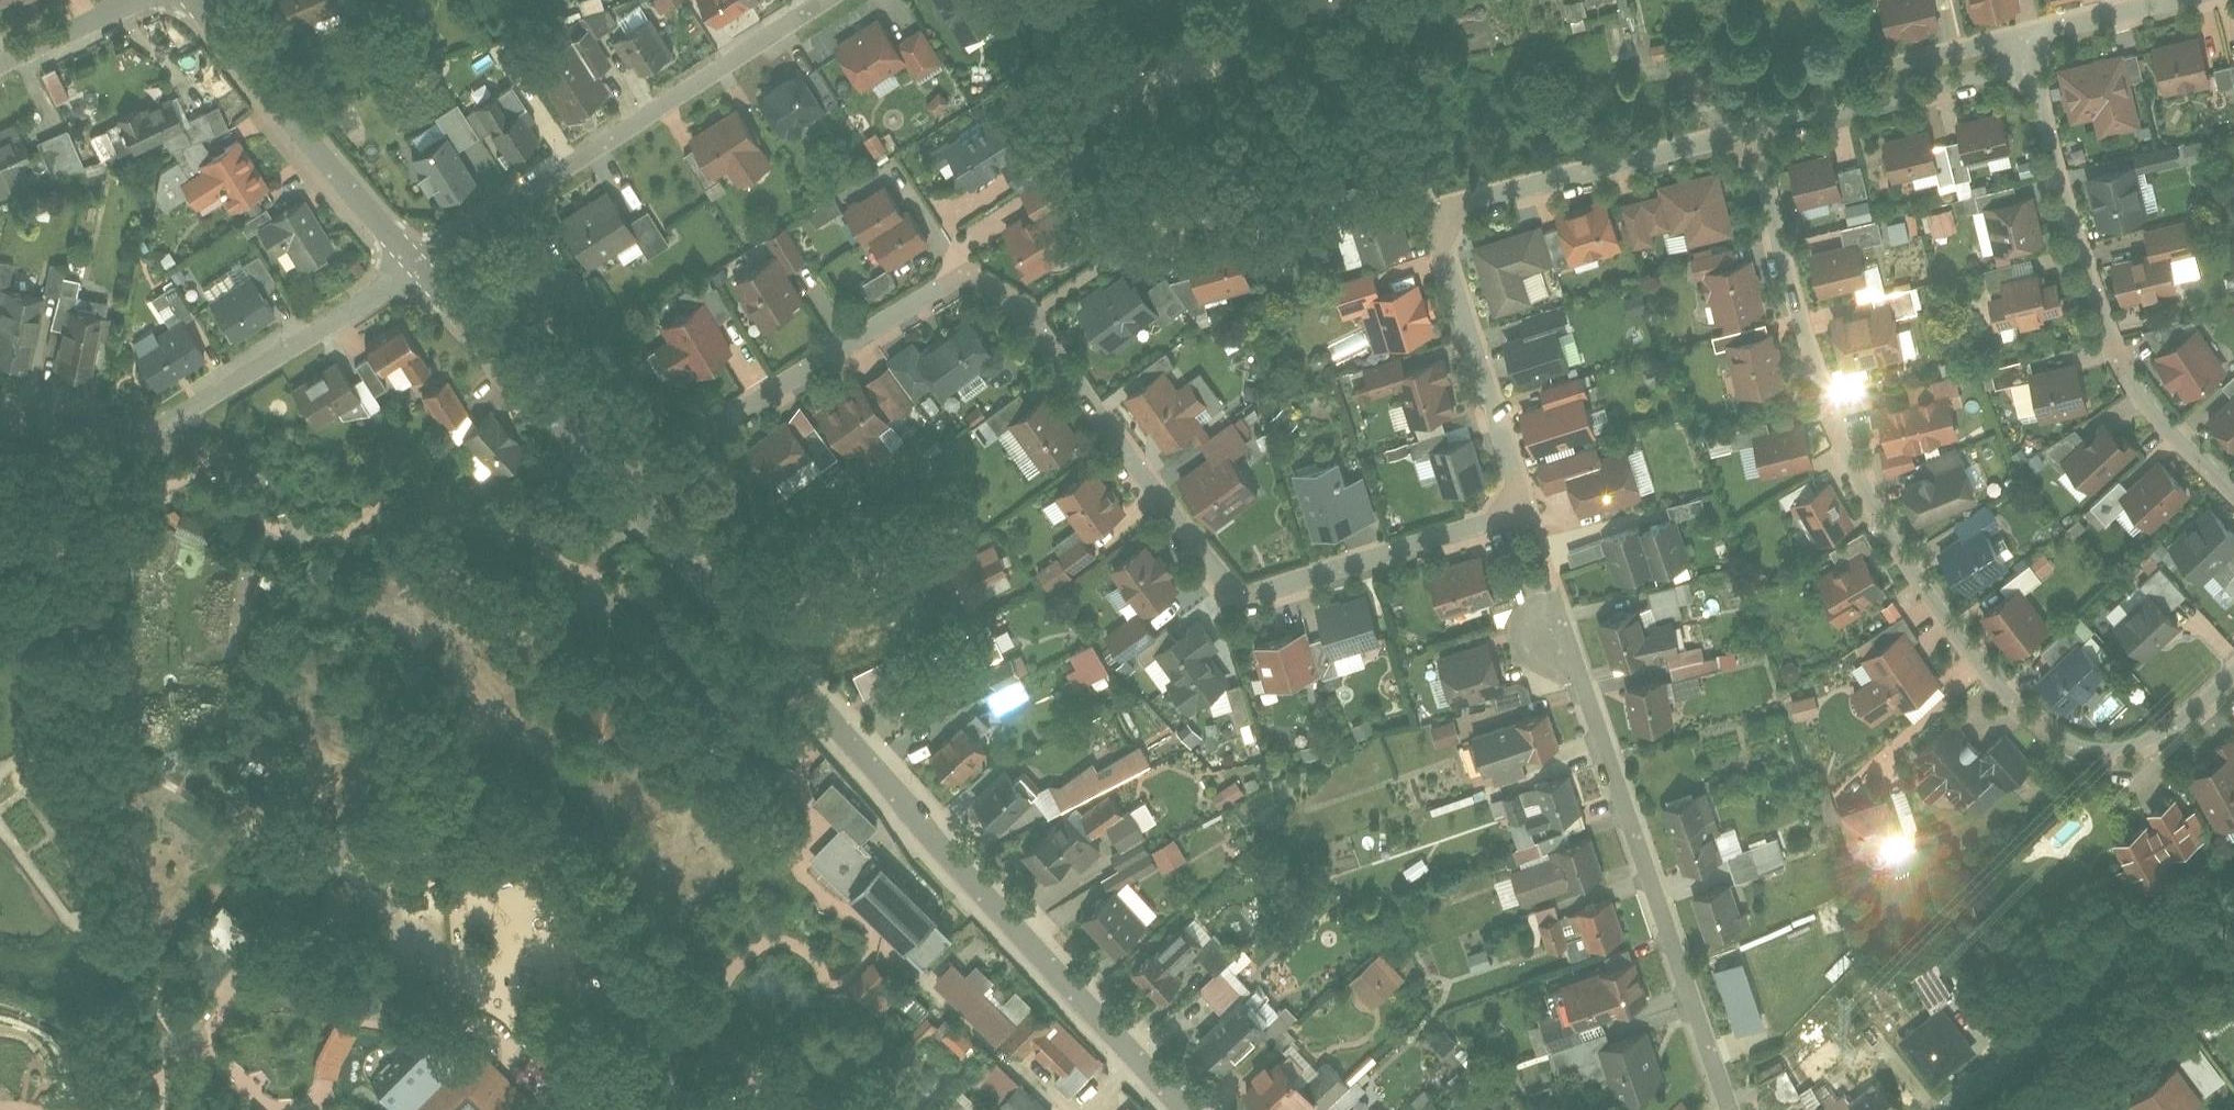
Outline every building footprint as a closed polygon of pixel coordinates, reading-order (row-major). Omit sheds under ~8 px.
[(284,29),(338,5),(336,0),(271,0),(284,29)] [(665,13),(684,0),(655,0),(665,13)] [(752,7),(748,0),(705,0),(721,26),(752,7)] [(963,48),(1007,22),(994,0),(935,0),(963,48)] [(1307,3),(1364,9),(1365,0),(1307,0),(1307,3)] [(1589,25),(1584,0),(1583,0),(1567,4),(1572,28),(1589,25)] [(1936,0),(1884,0),(1892,37),(1905,34),(1906,38),(1931,32),(1930,28),(1942,25),(1936,0)] [(1974,22),(2024,10),(2022,0),(1969,0),(1974,22)] [(617,32),(642,74),(678,52),(652,10),(617,32)] [(864,93),(911,65),(920,81),(949,65),(925,25),(897,42),(882,16),(835,44),(864,93)] [(2212,82),(2201,34),(2157,44),(2168,92),(2212,82)] [(536,67),(569,121),(607,98),(574,43),(536,67)] [(2102,136),(2144,127),(2128,53),(2086,62),(2088,71),(2062,76),(2072,124),(2098,118),(2102,136)] [(44,74),(57,103),(71,97),(58,68),(44,74)] [(840,106),(818,69),(790,85),(786,79),(759,95),(785,139),(840,106)] [(477,107),(509,159),(545,137),(513,85),(477,107)] [(187,129),(171,94),(115,120),(131,155),(187,129)] [(775,166),(741,108),(691,137),(714,176),(729,168),(741,187),(775,166)] [(1963,165),(2016,152),(2006,110),(1953,123),(1963,165)] [(1027,158),(998,112),(943,146),(972,192),(1027,158)] [(1892,181),(1942,169),(1931,126),(1882,138),(1892,181)] [(55,183),(86,172),(71,129),(40,140),(55,183)] [(0,139),(0,195),(30,181),(23,165),(33,160),(19,130),(0,139)] [(2191,162),(2211,159),(2207,139),(2187,143),(2191,162)] [(230,215),(271,189),(241,140),(199,165),(202,170),(182,182),(197,207),(217,195),(230,215)] [(395,172),(422,216),(461,193),(434,149),(395,172)] [(1844,197),(1832,152),(1789,163),(1801,208),(1844,197)] [(2139,165),(2087,177),(2099,230),(2151,219),(2139,165)] [(1740,234),(1721,169),(1684,180),(1685,184),(1663,190),(1664,194),(1645,200),(1654,231),(1673,226),(1674,230),(1686,227),(1692,248),(1740,234)] [(2155,182),(2145,184),(2150,209),(2160,207),(2155,182)] [(846,212),(865,241),(873,236),(909,214),(891,184),(846,212)] [(634,231),(612,194),(562,223),(584,260),(634,231)] [(1065,194),(1006,231),(1035,278),(1094,241),(1065,194)] [(1351,208),(1367,261),(1413,247),(1397,194),(1351,208)] [(1612,194),(1557,210),(1573,265),(1628,249),(1612,194)] [(2035,195),(1985,207),(1997,258),(2047,246),(2035,195)] [(289,248),(302,270),(336,249),(306,200),(259,229),(276,256),(289,248)] [(1847,204),(1849,221),(1874,218),(1872,201),(1847,204)] [(1961,231),(1954,206),(1929,214),(1936,238),(1961,231)] [(873,236),(891,266),(936,238),(918,208),(909,214),(873,236)] [(1891,223),(1895,243),(1913,240),(1909,220),(1891,223)] [(1543,224),(1474,244),(1495,314),(1535,302),(1526,272),(1555,264),(1543,224)] [(1188,246),(1203,300),(1257,286),(1242,231),(1188,246)] [(1860,240),(1811,253),(1822,297),(1871,284),(1860,240)] [(2112,267),(2121,304),(2181,290),(2171,252),(2112,267)] [(775,256),(735,281),(767,333),(808,308),(775,256)] [(1761,313),(1748,262),(1705,273),(1718,324),(1761,313)] [(872,298),(899,282),(890,267),(863,283),(872,298)] [(2002,332),(2069,313),(2058,277),(2046,281),(2042,271),(2003,282),(2007,293),(1991,297),(2002,332)] [(1126,273),(1079,307),(1111,351),(1158,317),(1126,273)] [(208,304),(233,343),(278,313),(253,275),(208,304)] [(152,297),(169,325),(194,310),(178,282),(152,297)] [(1433,335),(1417,282),(1374,294),(1390,347),(1433,335)] [(3,287),(0,299),(0,358),(33,365),(48,297),(3,287)] [(732,348),(702,300),(659,327),(669,344),(657,351),(669,371),(681,363),(689,375),(732,348)] [(1907,356),(1893,302),(1833,317),(1846,371),(1907,356)] [(109,316),(70,307),(56,370),(95,379),(109,316)] [(997,359),(970,316),(921,347),(917,340),(890,357),(914,397),(941,380),(947,390),(997,359)] [(182,317),(133,350),(160,392),(210,360),(182,317)] [(401,322),(365,345),(384,374),(401,362),(415,383),(433,371),(401,322)] [(1573,368),(1560,324),(1501,341),(1514,385),(1573,368)] [(2201,326),(2157,355),(2187,401),(2232,372),(2201,326)] [(1332,343),(1338,358),(1370,345),(1364,330),(1332,343)] [(1777,332),(1728,344),(1741,398),(1790,387),(1777,332)] [(336,356),(291,386),(316,424),(361,395),(336,356)] [(1398,372),(1414,426),(1453,414),(1437,361),(1398,372)] [(2090,408),(2077,361),(2029,374),(2042,421),(2090,408)] [(1135,389),(1125,396),(1149,430),(1154,427),(1156,430),(1172,452),(1205,428),(1194,413),(1211,401),(1192,375),(1176,387),(1162,369),(1135,389)] [(985,372),(960,384),(966,396),(991,384),(985,372)] [(448,379),(422,396),(444,430),(470,413),(448,379)] [(862,380),(819,410),(846,448),(857,440),(873,463),(893,448),(877,426),(889,417),(862,380)] [(1588,390),(1522,410),(1535,454),(1601,435),(1588,390)] [(1957,433),(1948,394),(1874,411),(1878,428),(1884,426),(1890,449),(1957,433)] [(2208,420),(2233,447),(2233,395),(2208,420)] [(1048,397),(1011,424),(1044,469),(1081,442),(1048,397)] [(488,416),(463,439),(499,478),(524,455),(488,416)] [(817,453),(792,418),(741,454),(766,489),(817,453)] [(2139,456),(2109,421),(2064,460),(2094,495),(2139,456)] [(1807,422),(1755,432),(1764,477),(1816,467),(1807,422)] [(1710,435),(1711,453),(1733,451),(1731,433),(1710,435)] [(1475,436),(1431,449),(1445,497),(1489,484),(1475,436)] [(1227,444),(1181,478),(1218,530),(1265,496),(1227,444)] [(1643,497),(1629,449),(1604,457),(1600,446),(1540,464),(1548,492),(1572,485),(1581,515),(1643,497)] [(1342,457),(1293,471),(1314,539),(1363,525),(1342,457)] [(2194,495),(2163,459),(2122,493),(2153,529),(2194,495)] [(1982,503),(1967,461),(1902,485),(1917,527),(1982,503)] [(1096,466),(1059,493),(1093,541),(1131,514),(1096,466)] [(1833,481),(1792,505),(1817,548),(1858,525),(1833,481)] [(1672,505),(1676,519),(1709,509),(1705,495),(1672,505)] [(2213,507),(2170,544),(2204,584),(2233,559),(2233,531),(2213,507)] [(175,527),(173,533),(206,546),(215,524),(182,511),(179,517),(174,511),(168,513),(162,516),(175,527)] [(1681,519),(1643,530),(1655,571),(1657,577),(1695,566),(1681,519)] [(1617,582),(1655,571),(1643,530),(1642,525),(1603,536),(1617,582)] [(1941,556),(1968,596),(2011,568),(1984,527),(1941,556)] [(1150,539),(1111,568),(1147,618),(1187,589),(1150,539)] [(269,548),(260,570),(256,581),(275,589),(288,556),(269,548)] [(972,566),(966,551),(933,565),(954,616),(987,603),(981,588),(1008,577),(999,555),(972,566)] [(1888,591),(1865,551),(1820,578),(1831,597),(1826,600),(1842,627),(1867,612),(1863,606),(1888,591)] [(1500,598),(1484,553),(1429,572),(1445,617),(1500,598)] [(1656,614),(1683,608),(1682,603),(1696,600),(1692,581),(1651,590),(1656,614)] [(1366,585),(1318,602),(1338,660),(1386,643),(1366,585)] [(2023,585),(1981,616),(2014,660),(2056,629),(2023,585)] [(2182,626),(2153,594),(2110,631),(2139,663),(2182,626)] [(1656,654),(1656,653),(1683,652),(1678,622),(1647,625),(1643,612),(1601,625),(1614,667),(1656,654)] [(1199,617),(1155,650),(1197,708),(1232,683),(1207,650),(1217,642),(1199,617)] [(1902,619),(1871,643),(1878,652),(1909,628),(1902,619)] [(1119,647),(1127,658),(1161,634),(1154,623),(1119,647)] [(1307,629),(1253,643),(1266,693),(1320,679),(1307,629)] [(1945,684),(1909,633),(1864,664),(1875,680),(1854,694),(1877,727),(1897,712),(1900,715),(1945,684)] [(1511,687),(1493,636),(1439,655),(1457,706),(1511,687)] [(2111,675),(2082,642),(2036,681),(2064,715),(2111,675)] [(928,643),(857,673),(874,713),(945,684),(928,643)] [(1073,654),(1089,681),(1094,678),(1100,688),(1114,680),(1093,643),(1073,654)] [(968,651),(951,658),(965,690),(982,683),(968,651)] [(1024,676),(988,694),(998,714),(1034,696),(1024,676)] [(1672,680),(1627,689),(1636,733),(1680,725),(1672,680)] [(1818,696),(1795,699),(1797,718),(1821,715),(1818,696)] [(1567,749),(1553,709),(1474,737),(1488,776),(1567,749)] [(1439,745),(1461,739),(1455,718),(1433,725),(1439,745)] [(1955,721),(1914,759),(1928,774),(1917,784),(1934,803),(1945,793),(1960,808),(2000,771),(2007,779),(2024,763),(2005,743),(1989,758),(1955,721)] [(993,753),(965,722),(929,755),(957,785),(993,753)] [(758,745),(750,737),(735,752),(742,760),(758,745)] [(1048,814),(1155,767),(1146,745),(1099,765),(1099,764),(1038,791),(1048,814)] [(797,768),(780,753),(762,774),(779,789),(797,768)] [(2188,779),(2219,835),(2233,826),(2233,754),(2188,779)] [(842,829),(813,859),(925,967),(956,935),(862,844),(880,827),(875,822),(881,817),(828,758),(815,772),(812,777),(811,782),(811,788),(813,793),(818,801),(815,804),(842,829)] [(1034,799),(1009,772),(973,804),(999,832),(1034,799)] [(1586,814),(1573,775),(1537,787),(1550,826),(1586,814)] [(1907,839),(1892,790),(1838,806),(1854,856),(1907,839)] [(1081,812),(1094,837),(1112,828),(1123,849),(1143,838),(1119,792),(1081,812)] [(1498,819),(1521,814),(1516,793),(1494,798),(1498,819)] [(1704,793),(1663,807),(1686,874),(1727,860),(1704,793)] [(2175,878),(2167,863),(2203,844),(2178,799),(2151,814),(2155,822),(2115,844),(2143,895),(2175,878)] [(1135,806),(1143,829),(1158,823),(1150,801),(1135,806)] [(1099,848),(1067,813),(1026,850),(1054,881),(1075,863),(1078,867),(1099,848)] [(1607,874),(1593,836),(1554,849),(1557,857),(1514,872),(1525,902),(1607,874)] [(1733,883),(1694,896),(1710,941),(1749,928),(1733,883)] [(1118,889),(1085,919),(1118,955),(1151,925),(1118,889)] [(1626,937),(1613,896),(1576,909),(1590,949),(1626,937)] [(237,964),(259,938),(222,906),(200,932),(237,964)] [(1132,971),(1161,1004),(1186,981),(1180,976),(1206,953),(1182,926),(1132,971)] [(237,964),(200,932),(165,973),(183,988),(202,1004),(237,964)] [(1472,958),(1477,969),(1493,963),(1488,951),(1472,958)] [(1351,979),(1374,1007),(1408,980),(1386,952),(1351,979)] [(1652,1002),(1637,959),(1564,984),(1579,1027),(1652,1002)] [(966,973),(955,962),(933,984),(999,1048),(1004,1043),(1020,1058),(1032,1047),(1063,1078),(1058,1084),(1072,1098),(1106,1063),(1058,1016),(1049,1025),(1019,996),(1004,1011),(985,992),(995,981),(976,962),(966,973)] [(903,990),(874,963),(849,990),(879,1016),(888,1006),(903,990)] [(1737,1033),(1763,1025),(1742,963),(1717,971),(1737,1033)] [(1360,990),(1351,996),(1363,1014),(1372,1008),(1360,990)] [(1273,1030),(1244,998),(1193,1044),(1222,1076),(1273,1030)] [(1938,1006),(1896,1038),(1931,1084),(1974,1052),(1938,1006)] [(974,1045),(946,1021),(939,1029),(932,1023),(917,1041),(928,1050),(935,1041),(960,1061),(974,1045)] [(1551,1048),(1543,1025),(1532,1029),(1540,1052),(1551,1048)] [(1667,1085),(1648,1029),(1602,1045),(1621,1101),(1667,1085)] [(376,1109),(534,1109),(521,1091),(476,1050),(465,1061),(463,1059),(436,1033),(374,1095),(383,1102),(376,1109)] [(2137,1109),(2179,1109),(2200,1094),(2172,1057),(2125,1093),(2137,1109)] [(1282,1059),(1246,1092),(1262,1109),(1314,1109),(1322,1103),(1282,1059)] [(1857,1109),(1900,1109),(1906,1105),(1874,1063),(1857,1075),(1868,1090),(1851,1103),(1857,1109)] [(999,1064),(976,1088),(999,1109),(1046,1109),(999,1064)] [(1812,1108),(1823,1101),(1815,1086),(1803,1093),(1812,1108)] [(964,1091),(945,1109),(983,1109),(964,1091)] [(618,1100),(621,1109),(630,1109),(636,1108),(631,1095),(618,1100)] [(1684,1100),(1672,1109),(1692,1109),(1684,1100)]
